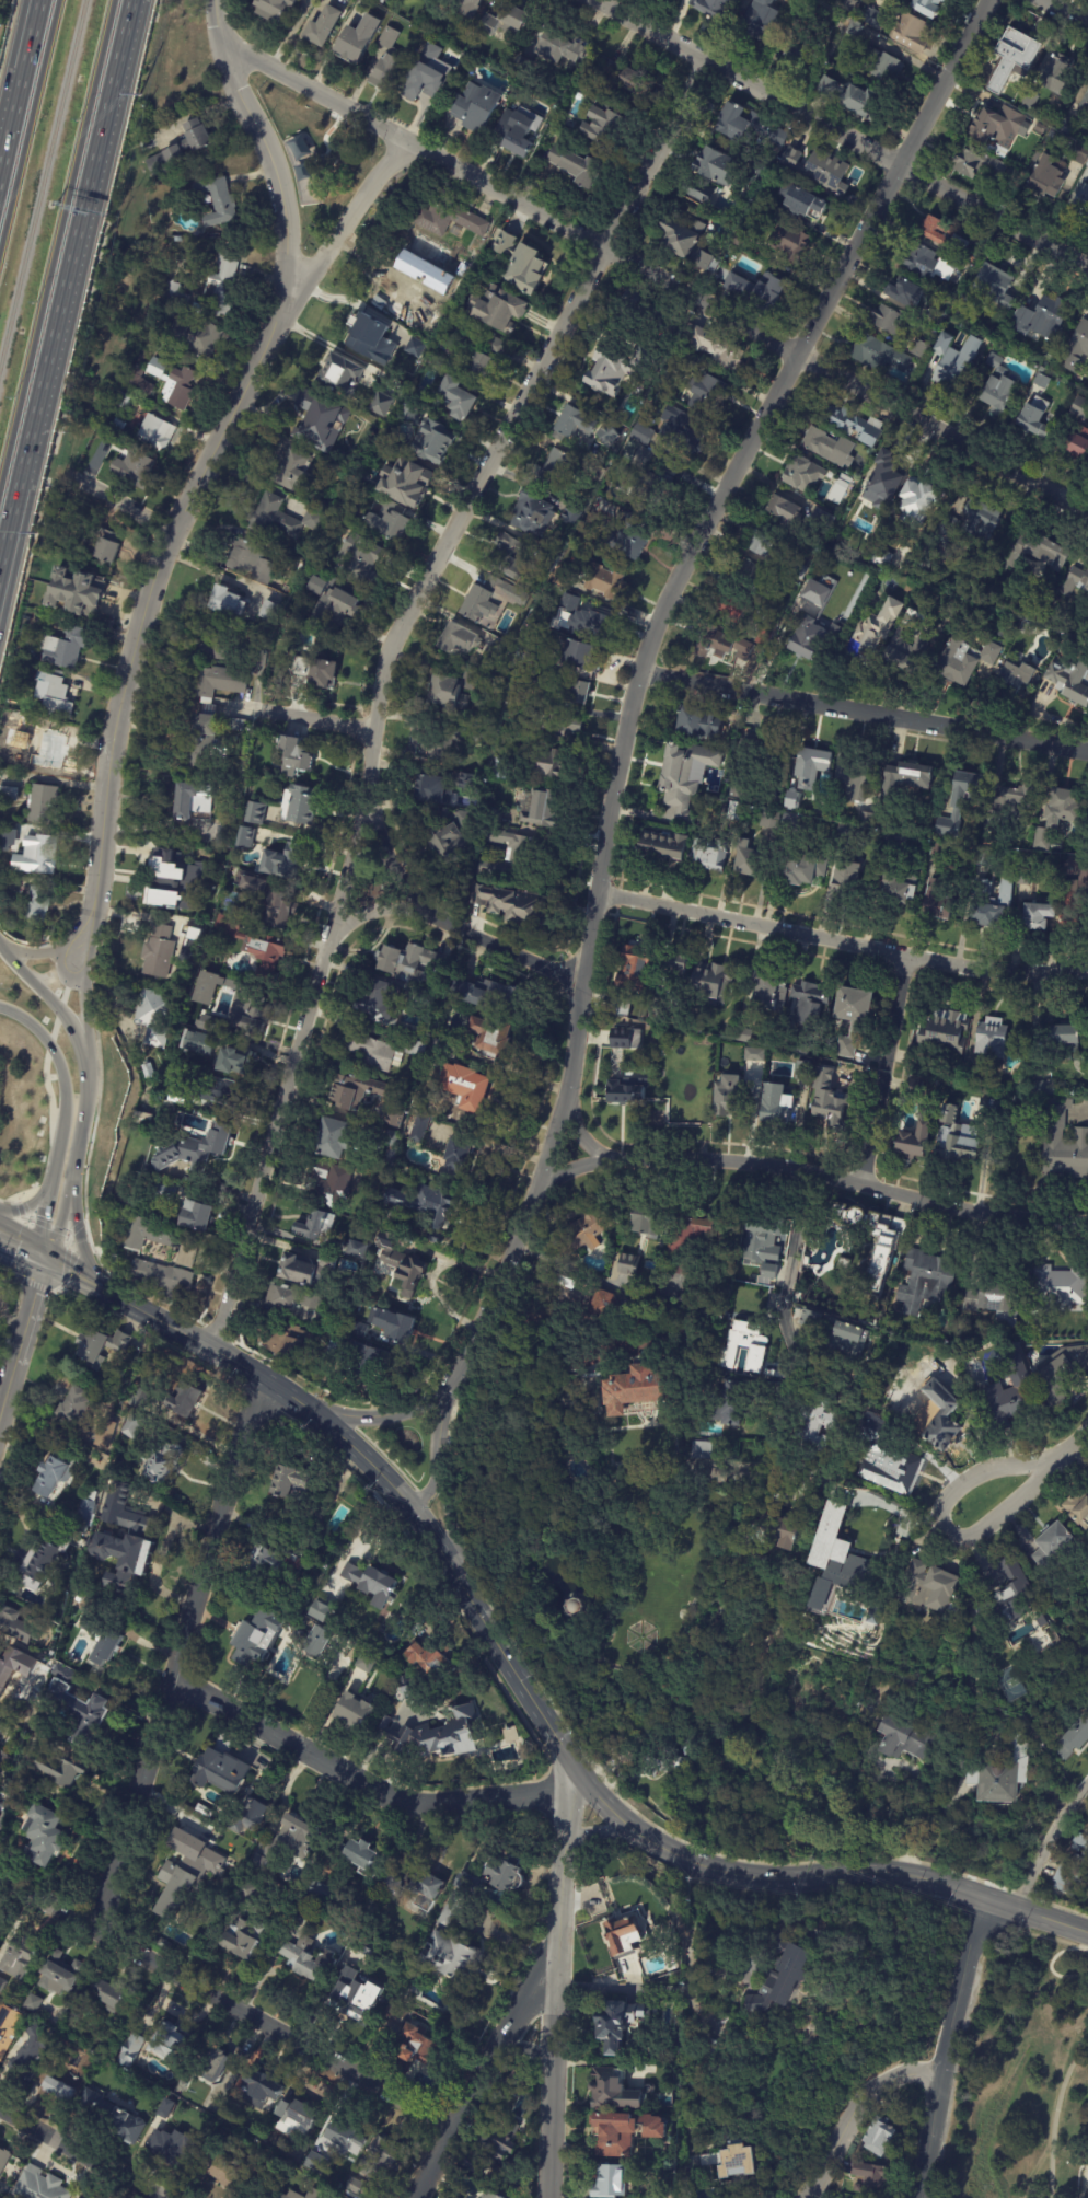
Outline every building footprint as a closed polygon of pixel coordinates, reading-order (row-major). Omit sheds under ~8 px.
[(255,7),(258,0),(298,0),(293,9),(288,7),(278,25),(256,14),(259,9),(255,7)] [(473,18),(439,0),(482,0),(473,18)] [(690,5),(692,0),(734,0),(730,7),(728,5),(725,12),(728,13),(722,24),(690,5)] [(751,1),(751,0),(772,0),(768,7),(779,13),(763,44),(745,34),(750,26),(740,22),(752,1),(751,1)] [(842,8),(846,0),(854,0),(858,2),(853,13),(842,8)] [(911,9),(916,0),(947,0),(945,4),(941,3),(938,9),(940,10),(934,22),(915,12),(915,11),(911,9)] [(508,3),(528,14),(516,38),(501,31),(499,35),(494,32),(491,37),(478,31),(486,14),(497,20),(506,2),(508,3)] [(898,3),(902,5),(895,18),(890,14),(896,3),(898,3)] [(834,15),(826,31),(815,25),(827,4),(836,10),(833,15),(834,15)] [(870,5),(872,7),(873,10),(887,16),(879,31),(858,20),(866,5),(868,8),(869,4),(870,5)] [(342,13),(323,47),(302,36),(311,20),(317,22),(326,5),(342,13)] [(903,11),(933,26),(927,36),(928,36),(926,38),(929,41),(921,56),(890,39),(891,38),(888,36),(902,10),(903,11)] [(354,63),(334,51),(348,26),(358,32),(368,14),(382,23),(358,65),(354,63)] [(864,25),(856,39),(842,32),(849,19),(864,25)] [(381,91),(366,82),(380,58),(382,60),(387,50),(377,44),(386,26),(400,34),(392,48),(405,56),(384,93),(381,91)] [(1028,36),(1043,45),(1029,71),(1017,65),(999,96),(987,90),(1005,58),(995,53),(1002,41),(1002,42),(1010,26),(1028,36)] [(546,31),(572,44),(576,37),(590,45),(582,59),(579,57),(576,65),(563,58),(558,66),(533,53),(544,30),(546,31)] [(820,43),(814,53),(812,50),(810,54),(817,57),(812,65),(806,61),(803,65),(796,60),(795,63),(783,57),(789,45),(794,46),(796,44),(800,46),(806,36),(820,43)] [(427,39),(442,47),(435,62),(419,55),(427,39)] [(872,48),(881,53),(882,51),(900,61),(899,63),(903,66),(892,86),(854,66),(866,44),(872,48)] [(1070,59),(1074,61),(1068,71),(1065,69),(1062,77),(1069,81),(1062,95),(1042,85),(1046,77),(1042,74),(1055,51),(1070,59)] [(401,92),(405,85),(408,88),(412,81),(406,78),(417,57),(449,73),(445,79),(447,80),(440,92),(428,85),(429,83),(426,81),(423,86),(424,88),(420,93),(418,92),(414,100),(401,92)] [(609,63),(622,70),(624,67),(641,77),(633,93),(598,76),(604,61),(609,63)] [(838,83),(836,85),(846,91),(849,84),(865,93),(867,89),(881,96),(875,107),(879,109),(871,124),(837,105),(838,103),(836,102),(840,94),(834,91),(830,99),(815,90),(823,76),(838,83)] [(499,96),(477,136),(460,126),(463,120),(443,111),(453,93),(460,97),(468,82),(479,89),(481,85),(499,96)] [(1078,107),(1087,88),(1087,109),(1087,112),(1078,107)] [(1027,91),(1039,96),(1032,108),(1030,107),(1028,112),(1020,107),(1022,103),(1020,102),(1027,90),(1027,91)] [(603,102),(629,116),(617,140),(612,137),(606,147),(578,132),(583,123),(584,123),(588,117),(584,116),(590,105),(598,109),(602,102),(603,102)] [(742,108),(738,117),(746,122),(751,112),(764,118),(762,120),(788,134),(780,149),(753,135),(748,148),(711,129),(725,102),(731,104),(731,103),(742,108)] [(1005,106),(1027,117),(1016,139),(1014,138),(1007,151),(996,146),(998,142),(989,137),(984,148),(967,139),(969,136),(967,135),(977,114),(980,115),(984,107),(998,115),(1004,105),(1005,106)] [(1041,116),(1046,106),(1057,112),(1052,123),(1041,116)] [(520,122),(512,134),(533,144),(524,160),(501,147),(506,139),(498,135),(509,115),(520,120),(520,122)] [(1066,117),(1078,124),(1070,137),(1057,129),(1065,117),(1066,117)] [(199,120),(201,126),(202,126),(211,144),(193,153),(190,149),(181,152),(185,161),(153,176),(147,161),(162,153),(161,153),(187,141),(184,135),(186,134),(183,126),(198,119),(199,120)] [(1038,123),(1049,128),(1044,136),(1033,130),(1038,123)] [(151,135),(155,147),(139,152),(135,139),(150,134),(151,135)] [(1074,141),(1087,148),(1087,156),(1083,166),(1070,160),(1073,155),(1068,152),(1074,141)] [(575,182),(577,178),(558,169),(558,167),(547,161),(556,144),(567,151),(567,152),(586,162),(588,159),(601,166),(588,192),(574,184),(575,182)] [(999,180),(986,174),(988,171),(985,170),(983,174),(979,172),(974,182),(952,171),(954,164),(951,163),(958,151),(961,153),(964,144),(1007,164),(999,180)] [(728,188),(710,180),(707,186),(715,189),(706,206),(679,190),(687,175),(694,178),(696,174),(690,171),(701,151),(702,152),(705,146),(741,165),(728,188)] [(790,148),(801,153),(797,164),(805,167),(815,147),(849,165),(834,194),(778,163),(788,147),(790,148)] [(1063,173),(1060,178),(1064,181),(1055,198),(1045,194),(1042,200),(1026,192),(1028,188),(1026,187),(1043,153),(1054,159),(1050,165),(1057,170),(1057,171),(1063,173)] [(763,173),(756,185),(744,178),(755,158),(767,164),(763,173)] [(1012,187),(1003,183),(1010,167),(1020,173),(1012,187)] [(223,177),(228,196),(231,195),(234,208),(233,208),(236,220),(204,229),(200,217),(215,213),(209,192),(197,195),(195,183),(221,176),(222,177),(223,177)] [(1084,183),(1087,185),(1087,227),(1081,223),(1085,218),(1073,211),(1069,209),(1084,183)] [(775,196),(780,198),(774,211),(762,205),(767,192),(775,196)] [(811,197),(827,206),(819,223),(802,215),(801,217),(792,212),(802,193),(811,197)] [(209,195),(210,200),(207,204),(200,204),(197,199),(199,195),(204,194),(209,195)] [(474,216),(489,223),(482,238),(450,221),(441,239),(412,223),(419,207),(428,211),(436,196),(474,216)] [(952,228),(949,235),(936,230),(935,232),(946,239),(941,246),(917,234),(922,227),(921,225),(923,220),(925,221),(928,216),(952,228)] [(705,227),(695,246),(699,248),(699,250),(720,262),(713,274),(706,270),(705,271),(661,247),(664,241),(662,240),(667,233),(658,229),(664,217),(688,230),(694,220),(705,227)] [(807,245),(797,265),(787,259),(789,254),(777,247),(775,251),(766,245),(778,222),(810,240),(807,245)] [(436,263),(426,257),(419,269),(417,268),(413,275),(390,263),(407,230),(443,250),(436,263)] [(513,236),(523,242),(522,244),(540,253),(536,258),(549,266),(533,298),(505,282),(506,279),(504,278),(512,261),(494,251),(504,231),(513,236)] [(749,238),(742,250),(731,244),(738,232),(749,238)] [(965,242),(968,243),(961,254),(947,246),(953,235),(965,242)] [(951,257),(962,263),(958,273),(953,270),(948,282),(935,275),(933,278),(929,277),(927,281),(901,267),(914,242),(936,254),(934,259),(937,261),(938,258),(948,264),(951,257)] [(236,266),(230,293),(233,294),(228,316),(208,312),(210,299),(202,298),(209,273),(217,275),(218,270),(213,269),(218,248),(235,253),(233,262),(236,263),(236,266)] [(998,270),(1014,279),(1005,294),(1016,300),(1009,311),(981,296),(979,300),(969,294),(985,263),(998,270)] [(403,302),(394,317),(367,301),(375,287),(373,286),(377,280),(379,281),(383,273),(401,284),(400,286),(401,286),(398,289),(397,288),(396,289),(403,293),(398,300),(403,302)] [(779,297),(768,315),(748,303),(750,300),(733,290),(732,293),(722,288),(731,273),(756,287),(765,273),(786,285),(779,297)] [(430,289),(437,277),(452,285),(444,298),(430,289)] [(921,296),(914,309),(912,308),(911,310),(883,296),(889,285),(893,287),(900,277),(924,290),(921,296)] [(172,281),(175,282),(174,284),(181,286),(178,293),(189,297),(187,310),(161,303),(164,290),(165,290),(167,281),(171,282),(171,281),(172,281)] [(529,305),(526,310),(528,310),(522,322),(513,317),(511,322),(518,325),(512,337),(505,333),(505,334),(471,317),(472,316),(466,313),(468,309),(466,308),(473,296),(475,297),(476,294),(485,299),(491,286),(529,304),(529,305)] [(643,297),(627,290),(623,299),(639,306),(643,297)] [(1040,333),(1029,326),(1025,334),(1007,324),(1019,302),(1032,310),(1042,292),(1051,298),(1053,293),(1065,300),(1063,305),(1067,308),(1050,338),(1040,333)] [(444,302),(444,303),(438,315),(424,306),(430,294),(444,302)] [(904,320),(894,337),(870,324),(873,317),(870,315),(875,309),(878,311),(881,304),(896,313),(898,310),(906,315),(904,320)] [(935,311),(944,316),(937,327),(925,321),(931,310),(935,311)] [(368,332),(363,340),(368,343),(360,356),(338,342),(355,314),(359,319),(363,312),(375,320),(368,332)] [(222,332),(204,366),(192,358),(193,356),(190,355),(190,352),(164,338),(174,319),(192,327),(198,315),(223,328),(222,332)] [(1081,316),(1087,320),(1087,355),(1083,352),(1079,358),(1083,360),(1076,372),(1062,366),(1065,359),(1061,357),(1081,316)] [(459,345),(444,337),(450,326),(464,334),(459,345)] [(706,333),(743,352),(739,361),(741,361),(739,366),(741,367),(738,372),(734,370),(731,373),(716,365),(717,363),(710,360),(713,356),(706,352),(707,350),(701,347),(697,352),(684,346),(694,326),(706,333)] [(983,338),(972,359),(976,361),(971,370),(968,368),(956,390),(931,377),(944,355),(931,348),(941,331),(953,337),(949,344),(961,350),(972,333),(983,338)] [(911,360),(903,374),(892,368),(892,367),(887,363),(880,374),(848,357),(852,351),(852,350),(860,335),(863,332),(912,359),(911,360)] [(409,358),(396,350),(406,334),(419,342),(409,358)] [(507,348),(499,363),(494,360),(482,383),(465,373),(477,352),(482,355),(491,336),(509,345),(507,348)] [(908,352),(915,339),(928,346),(921,360),(908,352)] [(634,381),(624,377),(618,387),(620,387),(614,400),(604,394),(604,395),(581,383),(588,371),(591,372),(595,365),(591,362),(600,347),(640,368),(634,381)] [(142,351),(148,355),(140,370),(142,371),(138,379),(152,386),(147,397),(119,383),(126,371),(127,371),(138,349),(142,351)] [(999,355),(1003,357),(998,363),(1007,369),(1004,375),(1016,382),(1011,390),(1014,391),(1007,403),(1006,402),(1000,410),(979,397),(980,395),(972,391),(977,381),(985,384),(986,382),(994,367),(984,361),(991,350),(999,355)] [(364,370),(349,400),(316,381),(322,369),(324,370),(327,363),(326,362),(332,351),(364,369),(364,370)] [(190,380),(190,381),(189,380),(187,384),(189,385),(187,391),(192,393),(183,413),(157,401),(165,383),(143,373),(151,357),(166,365),(162,374),(167,378),(172,369),(180,372),(182,368),(193,372),(190,377),(192,377),(190,380)] [(1050,377),(1044,387),(1032,381),(1038,370),(1050,377)] [(722,382),(729,385),(710,418),(688,405),(695,394),(691,392),(698,379),(702,381),(707,373),(722,382)] [(458,383),(455,389),(475,400),(464,420),(461,418),(459,424),(448,417),(450,413),(445,410),(449,403),(433,395),(443,375),(458,383)] [(340,425),(333,421),(329,429),(337,432),(327,455),(289,437),(294,425),(299,427),(306,413),(292,406),(301,390),(349,413),(343,427),(340,425)] [(128,398),(129,400),(121,410),(109,403),(117,391),(128,398)] [(380,393),(393,401),(383,418),(367,410),(377,392),(380,393)] [(1080,423),(1087,427),(1087,456),(1086,460),(1063,448),(1078,417),(1067,412),(1077,393),(1087,399),(1087,407),(1081,419),(1080,423)] [(1037,395),(1048,402),(1038,420),(1041,423),(1041,421),(1049,426),(1043,437),(1035,432),(1034,433),(1014,421),(1025,401),(1029,403),(1034,394),(1037,395)] [(414,405),(414,406),(418,407),(417,423),(400,421),(401,405),(403,406),(403,402),(414,402),(414,405)] [(852,412),(852,413),(850,414),(867,423),(870,417),(882,424),(880,429),(882,430),(872,450),(857,442),(857,441),(854,439),(857,433),(853,431),(849,438),(818,420),(826,403),(841,410),(842,407),(852,412)] [(705,436),(701,444),(703,446),(698,454),(694,451),(690,459),(678,453),(680,449),(672,446),(671,449),(662,443),(663,440),(658,438),(665,421),(661,419),(669,404),(694,417),(688,427),(705,436)] [(571,407),(582,414),(598,423),(594,427),(595,428),(590,438),(579,431),(576,438),(570,435),(568,439),(553,431),(567,405),(571,407)] [(170,441),(163,455),(134,440),(146,414),(175,429),(170,441)] [(436,420),(449,427),(447,430),(458,436),(452,447),(450,446),(443,455),(447,458),(441,467),(429,461),(428,462),(408,452),(428,416),(436,420)] [(653,433),(646,447),(628,437),(636,423),(655,432),(653,433)] [(620,437),(615,439),(617,442),(611,446),(610,443),(604,447),(597,432),(611,424),(620,437)] [(836,443),(840,437),(854,444),(847,456),(853,459),(847,468),(842,466),(841,470),(799,447),(810,426),(824,435),(824,436),(836,443)] [(114,443),(107,455),(90,447),(99,430),(107,435),(105,438),(114,443)] [(311,458),(304,474),(313,478),(308,490),(296,485),(292,493),(268,482),(275,468),(278,471),(288,447),(311,458)] [(652,455),(647,467),(635,461),(641,448),(653,453),(652,455)] [(904,472),(896,486),(888,482),(887,485),(884,484),(877,497),(889,504),(881,519),(866,510),(869,506),(865,504),(864,506),(858,504),(860,500),(853,497),(880,448),(908,463),(904,472)] [(577,462),(566,482),(559,477),(551,493),(526,481),(534,465),(542,468),(552,449),(577,462)] [(150,479),(143,493),(123,483),(124,482),(107,474),(114,459),(121,462),(128,450),(154,462),(148,475),(151,477),(150,479)] [(818,468),(819,470),(805,496),(779,482),(785,473),(786,473),(796,456),(818,468)] [(435,475),(428,489),(429,489),(425,500),(423,499),(416,511),(408,508),(408,509),(377,493),(383,478),(381,477),(386,466),(395,471),(402,458),(435,475)] [(656,478),(669,486),(655,511),(628,497),(643,471),(656,478)] [(350,472),(357,476),(352,485),(345,481),(350,472)] [(902,523),(903,522),(898,520),(902,512),(899,510),(903,501),(898,498),(907,482),(910,478),(912,479),(913,477),(926,486),(934,473),(946,479),(939,490),(946,494),(937,508),(931,506),(916,533),(905,527),(905,525),(902,523)] [(849,484),(838,478),(826,498),(838,505),(849,484)] [(552,508),(551,510),(554,512),(540,541),(510,525),(514,517),(511,516),(518,501),(517,501),(523,488),(540,497),(537,500),(552,508)] [(280,513),(300,523),(305,511),(324,520),(317,533),(302,525),(294,540),(269,528),(265,537),(246,529),(248,524),(244,522),(250,510),(255,512),(265,491),(282,500),(277,512),(280,513)] [(776,494),(801,509),(791,524),(765,509),(775,494),(776,494)] [(402,517),(410,521),(398,544),(362,524),(368,513),(373,516),(383,497),(394,501),(389,510),(402,517)] [(973,544),(975,540),(961,532),(969,518),(962,514),(971,499),(1003,516),(984,551),(973,544)] [(857,506),(863,508),(857,519),(848,516),(855,504),(857,506)] [(581,516),(574,528),(564,521),(570,509),(581,516)] [(644,520),(635,536),(647,543),(636,564),(624,557),(623,559),(614,555),(616,551),(606,546),(614,532),(626,539),(630,531),(620,524),(626,510),(644,520)] [(947,514),(960,522),(934,570),(928,567),(925,574),(915,568),(945,513),(947,514)] [(1026,524),(1040,531),(1039,534),(1049,540),(1049,541),(1070,551),(1060,572),(1049,568),(1050,566),(1026,554),(1023,558),(1019,556),(1017,562),(1005,556),(1021,522),(1026,524)] [(106,531),(121,536),(118,545),(119,546),(113,566),(92,558),(96,547),(90,544),(96,527),(106,531)] [(516,540),(525,545),(520,555),(517,554),(513,560),(524,566),(521,571),(522,571),(517,582),(501,574),(502,572),(493,567),(500,551),(499,550),(501,545),(495,542),(500,531),(516,540)] [(771,547),(764,560),(746,551),(750,544),(748,543),(754,531),(774,542),(771,547)] [(387,554),(377,576),(379,577),(371,591),(351,580),(350,583),(337,577),(339,574),(337,572),(342,564),(336,560),(350,534),(387,554)] [(252,542),(263,547),(259,553),(274,559),(270,565),(275,567),(266,588),(247,580),(250,575),(246,572),(244,577),(231,571),(230,572),(223,571),(221,566),(222,562),(227,560),(232,548),(229,546),(233,539),(242,542),(244,539),(252,542)] [(808,569),(801,581),(788,575),(794,566),(776,556),(783,545),(800,554),(796,563),(808,569)] [(889,554),(894,556),(887,570),(877,566),(877,567),(868,563),(876,547),(879,548),(879,547),(886,551),(884,552),(889,554)] [(552,554),(559,557),(551,575),(542,569),(551,553),(552,554)] [(623,589),(620,598),(614,595),(612,600),(602,595),(603,593),(592,589),(591,591),(582,588),(587,575),(578,571),(583,558),(602,566),(601,568),(612,574),(613,571),(623,576),(621,580),(626,582),(623,589)] [(734,587),(748,563),(776,578),(764,602),(734,587)] [(1087,569),(1087,570),(1087,595),(1083,592),(1083,591),(1075,587),(1069,597),(1060,592),(1073,566),(1077,568),(1086,572),(1087,569)] [(101,581),(106,582),(96,620),(81,615),(80,617),(62,613),(65,605),(57,603),(55,611),(43,608),(53,567),(67,570),(63,580),(72,582),(74,572),(92,577),(92,579),(101,581)] [(563,569),(568,572),(562,589),(551,585),(558,567),(563,569)] [(838,581),(815,626),(827,633),(833,622),(834,623),(836,620),(847,625),(835,646),(823,639),(811,662),(786,649),(805,615),(814,621),(821,609),(800,597),(810,579),(819,583),(824,574),(838,581)] [(321,595),(328,581),(315,575),(308,589),(321,595)] [(481,577),(494,585),(495,582),(501,587),(500,589),(509,593),(501,605),(488,599),(478,617),(471,613),(470,615),(462,611),(470,597),(467,595),(478,576),(481,577)] [(240,597),(239,602),(246,604),(242,617),(234,615),(233,617),(208,611),(215,586),(229,590),(228,593),(240,597)] [(362,608),(355,621),(347,616),(339,631),(324,622),(333,606),(327,603),(335,589),(360,602),(358,605),(362,608)] [(566,592),(579,598),(575,608),(593,615),(594,612),(612,618),(603,640),(554,622),(565,592),(566,592)] [(746,609),(737,626),(714,614),(724,597),(746,609)] [(848,656),(843,653),(859,625),(861,626),(868,613),(877,618),(889,598),(904,606),(889,632),(890,633),(886,641),(881,639),(876,650),(879,652),(869,670),(859,664),(860,663),(848,656)] [(951,621),(942,616),(953,598),(964,604),(954,623),(951,621)] [(278,605),(271,623),(257,616),(264,600),(278,605)] [(922,616),(924,617),(914,637),(907,633),(902,643),(912,649),(917,638),(919,639),(921,637),(928,641),(927,644),(929,645),(912,676),(898,669),(896,671),(891,668),(891,666),(880,660),(888,647),(888,648),(908,610),(922,616)] [(1037,626),(1031,637),(1017,629),(1023,618),(1037,626)] [(235,661),(194,656),(196,644),(201,644),(204,633),(189,631),(192,620),(206,622),(206,627),(223,631),(224,624),(235,626),(233,643),(238,644),(235,661)] [(777,626),(765,649),(753,644),(765,620),(777,626)] [(475,647),(474,646),(468,655),(464,652),(460,660),(438,648),(441,643),(440,641),(442,637),(443,637),(452,622),(483,639),(477,648),(475,647)] [(92,633),(90,643),(85,641),(84,648),(79,647),(73,669),(38,661),(42,649),(36,648),(39,634),(62,639),(63,633),(61,633),(63,624),(93,631),(92,633)] [(729,649),(727,656),(725,656),(721,662),(711,658),(714,651),(708,649),(705,659),(693,655),(705,625),(716,629),(715,633),(733,640),(729,649)] [(964,644),(963,645),(981,655),(988,641),(1003,650),(993,668),(981,661),(964,690),(954,684),(953,685),(942,679),(944,678),(934,672),(953,637),(964,644)] [(517,651),(508,667),(486,655),(494,638),(517,651)] [(752,645),(745,663),(733,659),(737,651),(732,650),(737,639),(752,645)] [(566,640),(594,648),(591,661),(600,663),(597,676),(559,666),(566,640)] [(540,650),(534,669),(521,666),(526,647),(540,650)] [(263,666),(248,664),(250,650),(265,651),(264,666),(263,666)] [(307,677),(311,659),(294,656),(291,674),(307,677)] [(336,663),(334,682),(328,681),(327,691),(306,687),(311,659),(336,663)] [(1080,659),(1087,664),(1087,671),(1087,705),(1085,710),(1061,697),(1062,694),(1054,691),(1056,687),(1043,680),(1052,663),(1055,666),(1056,662),(1062,666),(1065,660),(1076,667),(1080,659)] [(1008,662),(1020,669),(1023,663),(1037,670),(1028,684),(1023,682),(1016,695),(995,683),(1007,661),(1008,662)] [(246,675),(243,694),(212,689),(210,705),(198,703),(199,697),(188,695),(194,667),(209,669),(210,666),(246,672),(246,675)] [(63,673),(60,684),(66,685),(63,697),(67,698),(66,702),(72,704),(69,718),(37,710),(43,693),(39,692),(42,682),(32,680),(34,670),(47,673),(48,669),(63,673)] [(501,686),(498,702),(472,696),(472,694),(459,691),(458,695),(468,697),(465,713),(454,709),(453,716),(438,713),(438,710),(425,708),(431,675),(461,682),(463,672),(482,676),(481,680),(502,684),(501,686)] [(593,693),(592,696),(589,696),(587,706),(564,701),(569,679),(591,684),(590,691),(593,691),(593,693)] [(693,706),(703,707),(702,710),(721,714),(717,739),(702,737),(701,739),(697,739),(697,737),(674,733),(679,704),(693,706)] [(216,715),(212,739),(225,740),(223,756),(211,755),(208,775),(184,772),(192,713),(216,715)] [(582,721),(579,736),(567,733),(566,739),(545,736),(546,732),(541,731),(543,720),(548,721),(551,714),(562,716),(563,713),(571,714),(570,719),(582,721)] [(227,718),(243,720),(242,731),(223,729),(224,717),(227,718)] [(518,722),(533,726),(530,741),(514,738),(518,722)] [(72,733),(70,745),(68,744),(62,772),(25,765),(31,737),(44,739),(46,727),(73,732),(72,733)] [(486,732),(488,732),(487,747),(475,745),(475,743),(451,741),(449,760),(444,760),(444,764),(426,761),(430,727),(455,730),(455,728),(486,732)] [(285,736),(298,738),(297,744),(310,747),(309,753),(314,754),(311,771),(296,768),(293,777),(280,775),(285,749),(277,748),(279,734),(285,736)] [(753,738),(763,739),(760,754),(782,759),(776,787),(751,783),(749,799),(729,796),(739,734),(753,738)] [(721,750),(718,765),(704,762),(701,779),(697,779),(695,793),(690,791),(686,807),(692,808),(690,819),(673,814),(675,802),(661,800),(664,786),(656,784),(662,752),(665,737),(721,748),(721,750)] [(800,747),(832,753),(829,772),(817,770),(813,790),(797,787),(799,776),(794,775),(798,747),(800,747)] [(560,760),(558,766),(563,767),(560,783),(546,779),(546,778),(530,776),(535,748),(562,752),(560,760)] [(858,754),(878,757),(872,785),(867,784),(864,802),(861,802),(861,805),(838,801),(842,786),(833,785),(838,750),(858,754)] [(902,762),(931,766),(928,788),(917,786),(915,795),(895,791),(893,802),(879,800),(886,765),(896,766),(898,761),(902,762)] [(494,770),(495,762),(508,763),(506,780),(493,779),(494,770)] [(980,803),(964,801),(963,809),(962,809),(960,821),(962,821),(959,837),(936,834),(938,818),(952,819),(954,807),(951,807),(957,771),(983,775),(980,803)] [(445,778),(444,788),(464,791),(462,807),(414,800),(417,775),(445,778)] [(195,784),(194,796),(187,795),(185,820),(170,818),(174,782),(195,784)] [(1023,783),(1034,784),(1028,823),(1016,821),(1017,813),(999,810),(995,833),(983,831),(989,795),(999,796),(1002,786),(1017,789),(1018,786),(1022,786),(1022,783),(1023,783)] [(57,788),(56,796),(59,797),(57,815),(53,815),(51,824),(25,821),(26,810),(25,810),(27,794),(28,794),(31,784),(57,788)] [(321,810),(320,815),(314,815),(313,825),(282,821),(285,810),(283,810),(287,788),(291,788),(291,785),(315,788),(314,796),(319,797),(316,808),(321,809),(321,810)] [(7,807),(0,806),(0,786),(1,786),(16,788),(13,801),(8,800),(7,807)] [(560,810),(557,826),(551,825),(551,828),(519,821),(520,811),(518,810),(521,791),(530,793),(532,786),(564,791),(560,810)] [(1066,789),(1077,791),(1076,801),(1081,802),(1078,821),(1058,819),(1057,829),(1046,828),(1048,819),(1043,819),(1045,802),(1049,803),(1052,787),(1066,789)] [(797,795),(800,795),(798,808),(796,807),(795,808),(785,806),(787,789),(789,790),(790,788),(796,788),(795,791),(798,791),(797,795)] [(264,806),(261,824),(243,821),(246,801),(265,805),(264,806)] [(743,803),(740,821),(726,819),(729,801),(743,803)] [(501,811),(500,822),(490,821),(491,808),(495,808),(495,810),(501,811)] [(433,849),(424,832),(441,822),(444,826),(453,822),(455,810),(479,814),(475,836),(460,833),(466,845),(439,860),(433,849)] [(873,813),(872,825),(860,823),(863,811),(873,813)] [(255,830),(251,848),(240,846),(240,849),(233,848),(239,825),(255,830)] [(680,860),(635,849),(640,829),(672,836),(674,826),(688,830),(681,860),(680,860)] [(1038,826),(1052,830),(1050,840),(1063,842),(1062,849),(1049,847),(1048,851),(1032,847),(1037,826),(1038,826)] [(502,858),(509,859),(510,848),(507,848),(508,845),(482,840),(484,828),(505,831),(505,833),(539,838),(532,881),(509,877),(508,883),(475,878),(478,858),(501,861),(502,858)] [(9,852),(0,850),(0,829),(3,829),(14,830),(13,845),(10,845),(9,852)] [(57,838),(54,875),(10,870),(12,855),(23,855),(23,846),(22,846),(23,835),(35,836),(35,834),(57,836),(57,838)] [(906,844),(905,848),(882,845),(883,834),(907,837),(906,844)] [(729,842),(722,874),(688,867),(695,835),(729,842)] [(748,840),(746,846),(767,851),(765,861),(759,860),(756,876),(732,871),(737,849),(736,848),(738,836),(749,838),(748,840)] [(304,847),(302,861),(304,863),(302,870),(299,869),(296,881),(261,872),(266,849),(279,853),(278,855),(287,857),(288,856),(286,856),(289,842),(305,846),(304,847)] [(940,857),(931,855),(934,843),(950,845),(948,858),(940,857)] [(164,847),(189,851),(186,876),(181,876),(181,880),(183,881),(182,893),(178,893),(176,911),(147,907),(148,899),(143,898),(147,869),(159,871),(162,847),(164,847)] [(987,867),(976,865),(979,851),(992,853),(989,867),(987,867)] [(818,863),(814,875),(811,875),(809,883),(802,882),(801,886),(777,880),(782,863),(785,864),(787,853),(818,859),(818,863)] [(860,864),(854,902),(829,896),(834,869),(835,869),(836,859),(860,864)] [(1079,868),(1087,868),(1087,894),(1078,894),(1079,868)] [(916,877),(912,901),(906,900),(905,905),(878,901),(883,869),(898,871),(896,874),(916,877)] [(1030,870),(1031,870),(1029,886),(1016,884),(1017,869),(1030,870)] [(267,879),(263,893),(239,887),(240,886),(235,884),(240,870),(267,878),(267,879)] [(936,878),(942,879),(940,895),(951,898),(948,918),(923,914),(928,877),(936,878)] [(991,882),(992,883),(989,905),(997,906),(1002,879),(1014,881),(1009,914),(1004,914),(1003,921),(996,921),(995,927),(976,925),(976,923),(969,922),(974,880),(980,881),(980,879),(988,880),(988,882),(991,882)] [(506,921),(504,921),(505,913),(501,913),(500,915),(487,912),(488,906),(470,903),(474,882),(548,896),(542,930),(521,927),(522,924),(506,921)] [(49,891),(45,923),(25,919),(32,886),(50,889),(49,891)] [(288,895),(286,901),(293,903),(293,904),(299,906),(297,915),(290,913),(286,930),(264,924),(269,906),(262,904),(266,891),(273,893),(275,890),(288,894),(288,895)] [(1078,926),(1060,927),(1060,914),(1062,914),(1062,892),(1078,891),(1078,926)] [(1054,916),(1046,916),(1045,929),(1018,928),(1019,917),(1023,917),(1023,903),(1055,905),(1054,916)] [(239,921),(240,922),(236,933),(243,935),(245,928),(288,942),(281,964),(278,963),(277,967),(251,958),(252,955),(240,951),(242,941),(222,935),(223,930),(211,926),(216,914),(239,921)] [(158,925),(170,926),(167,940),(173,941),(165,979),(146,974),(148,959),(140,958),(143,942),(148,944),(149,937),(151,937),(154,924),(158,925)] [(436,953),(438,955),(433,968),(418,962),(416,969),(420,970),(418,979),(413,976),(412,981),(401,977),(401,981),(390,977),(391,974),(370,968),(378,944),(404,952),(407,944),(423,948),(423,949),(436,953)] [(645,948),(653,949),(650,968),(646,967),(644,979),(646,979),(644,992),(615,986),(617,974),(623,974),(624,963),(622,962),(624,945),(645,948)] [(670,953),(688,957),(684,976),(673,974),(674,969),(664,967),(667,952),(670,953)] [(697,962),(709,964),(710,963),(719,964),(719,965),(726,967),(726,969),(734,971),(732,983),(728,982),(724,1005),(686,998),(693,961),(697,962)] [(267,1018),(263,1036),(235,1028),(233,1038),(198,1029),(202,1015),(230,1022),(239,991),(219,985),(212,1007),(194,1002),(201,971),(221,976),(220,977),(264,990),(262,997),(271,1000),(267,1018)] [(756,971),(778,976),(773,998),(775,999),(773,1011),(749,1006),(754,982),(751,981),(753,971),(756,971)] [(456,979),(473,985),(472,987),(481,991),(485,979),(506,986),(507,985),(519,990),(509,1015),(498,1010),(498,1009),(484,1004),(482,1008),(447,995),(452,977),(456,979)] [(389,985),(397,988),(392,1008),(395,1009),(392,1017),(389,1016),(387,1019),(383,1017),(381,1023),(371,1020),(373,1015),(354,1009),(358,997),(359,997),(366,979),(389,985)] [(802,980),(819,983),(818,987),(830,990),(827,1003),(821,1002),(817,1026),(794,1021),(798,997),(790,995),(792,983),(801,985),(802,980)] [(857,1038),(854,1057),(836,1053),(840,1034),(848,1036),(852,1019),(833,1016),(838,984),(873,991),(867,1022),(866,1022),(865,1032),(856,1030),(855,1038),(857,1038)] [(147,1045),(142,1044),(147,1027),(134,1023),(142,988),(177,997),(164,1050),(147,1045)] [(630,1016),(611,1014),(613,997),(632,999),(630,1016)] [(660,999),(667,1002),(663,1016),(649,1013),(653,998),(660,999)] [(945,1011),(948,1011),(949,1010),(961,1013),(961,1014),(968,1015),(967,1019),(970,1019),(968,1032),(962,1032),(961,1038),(965,1039),(962,1056),(917,1049),(921,1025),(927,1026),(930,1009),(945,1011)] [(510,1040),(504,1058),(497,1056),(495,1063),(482,1057),(484,1052),(475,1049),(479,1034),(467,1031),(473,1017),(484,1021),(485,1017),(512,1027),(508,1039),(510,1039),(510,1040)] [(993,1018),(1003,1019),(1002,1025),(1008,1026),(1004,1060),(989,1057),(991,1055),(974,1053),(980,1022),(985,1023),(986,1017),(993,1018)] [(1078,1051),(1070,1051),(1070,1060),(1056,1060),(1055,1044),(1046,1044),(1046,1027),(1077,1026),(1078,1051)] [(752,1031),(753,1031),(751,1044),(736,1041),(738,1028),(752,1031)] [(641,1030),(611,1029),(610,1049),(640,1050),(641,1030)] [(218,1038),(212,1056),(185,1049),(189,1030),(218,1038)] [(403,1045),(405,1039),(426,1044),(421,1058),(402,1053),(395,1076),(359,1065),(361,1056),(350,1053),(351,1052),(343,1049),(348,1032),(371,1039),(370,1040),(387,1044),(387,1046),(393,1048),(393,1049),(401,1051),(403,1045)] [(647,1054),(636,1054),(636,1038),(652,1039),(652,1054),(647,1054)] [(251,1053),(256,1054),(251,1077),(231,1072),(231,1075),(216,1071),(221,1049),(228,1051),(229,1046),(251,1053)] [(743,1061),(743,1048),(764,1049),(764,1062),(743,1061)] [(812,1071),(791,1068),(792,1056),(814,1058),(812,1071)] [(153,1073),(154,1075),(144,1078),(141,1066),(150,1063),(153,1073)] [(834,1072),(831,1092),(853,1096),(850,1107),(844,1106),(842,1120),(848,1121),(847,1133),(826,1130),(829,1118),(812,1114),(817,1089),(813,1089),(817,1067),(834,1071),(834,1072)] [(688,1071),(687,1100),(710,1101),(710,1114),(696,1114),(696,1117),(690,1117),(690,1120),(679,1120),(679,1115),(671,1115),(672,1069),(676,1071),(676,1068),(683,1068),(683,1071),(688,1071)] [(490,1078),(477,1115),(459,1109),(459,1108),(452,1106),(464,1072),(470,1074),(470,1072),(490,1078)] [(390,1086),(386,1098),(367,1091),(364,1099),(355,1096),(350,1112),(336,1108),(337,1103),(329,1101),(338,1074),(347,1077),(348,1074),(390,1086)] [(987,1077),(986,1090),(962,1087),(963,1074),(987,1077)] [(240,1096),(236,1108),(206,1099),(211,1076),(233,1083),(230,1092),(240,1096)] [(633,1079),(647,1079),(647,1088),(641,1088),(641,1100),(634,1100),(634,1103),(605,1103),(605,1080),(614,1080),(615,1078),(633,1079)] [(924,1083),(919,1100),(906,1098),(911,1079),(924,1083)] [(1051,1081),(1054,1081),(1054,1095),(1031,1096),(1030,1083),(1046,1081),(1046,1080),(1051,1080),(1051,1081)] [(738,1110),(738,1113),(729,1113),(728,1117),(715,1115),(715,1111),(714,1111),(716,1083),(725,1084),(725,1087),(744,1088),(743,1111),(738,1110)] [(783,1088),(795,1089),(792,1110),(789,1109),(787,1124),(761,1121),(763,1099),(764,1099),(765,1091),(773,1092),(772,1095),(775,1095),(775,1098),(779,1099),(779,1094),(780,1094),(782,1088),(783,1088)] [(995,1114),(979,1112),(981,1098),(1000,1101),(998,1115),(995,1114)] [(1075,1127),(1087,1128),(1087,1175),(1087,1179),(1042,1177),(1044,1143),(1046,1106),(1048,1106),(1048,1099),(1073,1100),(1072,1110),(1066,1109),(1065,1130),(1063,1130),(1062,1140),(1074,1141),(1075,1127)] [(930,1124),(923,1158),(914,1156),(913,1160),(905,1158),(905,1155),(893,1152),(898,1131),(912,1134),(912,1135),(915,1136),(918,1119),(922,1120),(922,1117),(919,1115),(923,1101),(934,1103),(931,1110),(927,1112),(926,1118),(930,1124)] [(957,1119),(956,1124),(969,1127),(967,1138),(980,1141),(976,1160),(965,1158),(965,1160),(935,1156),(938,1131),(949,1132),(950,1125),(939,1123),(942,1104),(959,1107),(957,1119)] [(407,1112),(402,1129),(386,1124),(391,1108),(407,1112)] [(428,1119),(420,1144),(407,1140),(416,1113),(429,1118),(428,1119)] [(345,1148),(343,1148),(339,1159),(313,1152),(323,1114),(350,1122),(347,1136),(350,1136),(347,1149),(345,1148)] [(233,1127),(225,1156),(212,1153),(208,1167),(183,1159),(160,1172),(153,1161),(157,1159),(154,1155),(160,1153),(159,1150),(164,1147),(165,1149),(176,1144),(178,1135),(204,1142),(205,1140),(207,1140),(208,1136),(210,1136),(211,1129),(217,1131),(219,1123),(233,1127)] [(386,1130),(400,1134),(396,1147),(382,1143),(386,1130)] [(473,1144),(472,1145),(476,1147),(473,1155),(470,1153),(465,1167),(462,1167),(460,1172),(444,1168),(447,1161),(443,1160),(452,1136),(473,1143),(473,1144)] [(310,1176),(314,1159),(329,1164),(325,1180),(310,1176)] [(350,1171),(346,1187),(349,1188),(342,1212),(315,1204),(319,1194),(305,1191),(310,1177),(325,1181),(331,1165),(350,1170),(350,1171)] [(176,1188),(171,1206),(147,1200),(152,1181),(176,1188)] [(451,1217),(448,1216),(443,1233),(447,1234),(442,1247),(427,1242),(435,1219),(416,1213),(416,1212),(404,1208),(403,1211),(384,1205),(390,1190),(408,1196),(407,1200),(410,1202),(413,1194),(418,1195),(421,1185),(460,1199),(456,1210),(454,1210),(452,1217),(451,1217)] [(614,1221),(595,1234),(600,1241),(590,1248),(586,1240),(565,1254),(555,1239),(570,1229),(567,1224),(581,1214),(575,1203),(586,1195),(593,1206),(602,1201),(614,1221)] [(199,1205),(212,1208),(210,1217),(215,1219),(212,1224),(208,1223),(205,1235),(178,1226),(186,1201),(199,1205)] [(656,1234),(628,1228),(633,1201),(661,1206),(656,1234)] [(883,1214),(907,1222),(886,1296),(880,1295),(879,1298),(865,1294),(870,1275),(867,1274),(878,1238),(838,1227),(842,1217),(831,1214),(834,1202),(880,1215),(880,1214),(883,1214)] [(325,1213),(319,1234),(317,1234),(315,1241),(305,1238),(306,1235),(292,1230),(294,1223),(306,1226),(309,1219),(311,1219),(314,1210),(325,1213)] [(196,1249),(190,1270),(173,1265),(177,1250),(142,1240),(140,1252),(119,1246),(128,1216),(175,1229),(173,1235),(198,1241),(196,1249)] [(704,1219),(713,1221),(710,1235),(703,1234),(702,1241),(694,1240),(688,1276),(668,1273),(670,1257),(668,1256),(674,1216),(704,1221),(704,1219)] [(766,1219),(783,1222),(779,1239),(775,1238),(774,1247),(779,1248),(777,1264),(776,1264),(774,1281),(760,1279),(762,1265),(749,1264),(750,1260),(741,1259),(744,1239),(745,1240),(746,1231),(744,1231),(746,1216),(766,1219)] [(367,1246),(363,1260),(345,1254),(349,1240),(354,1241),(357,1230),(369,1235),(366,1246),(367,1246)] [(401,1237),(396,1251),(428,1263),(425,1274),(424,1273),(419,1286),(417,1285),(415,1292),(404,1287),(406,1282),(396,1279),(400,1269),(386,1263),(386,1262),(381,1260),(385,1248),(381,1247),(386,1230),(402,1236),(401,1237)] [(911,1249),(924,1252),(923,1256),(936,1258),(936,1257),(946,1260),(957,1263),(950,1292),(949,1291),(947,1300),(931,1297),(929,1302),(922,1300),(917,1318),(902,1315),(905,1303),(895,1300),(899,1285),(907,1287),(912,1271),(903,1270),(907,1248),(911,1249)] [(637,1253),(639,1254),(632,1283),(616,1279),(620,1269),(615,1268),(621,1249),(637,1253)] [(328,1292),(275,1277),(281,1252),(294,1256),(293,1261),(314,1266),(319,1252),(337,1257),(328,1292)] [(840,1258),(853,1262),(848,1279),(834,1274),(840,1258)] [(135,1260),(166,1269),(166,1268),(194,1274),(186,1303),(163,1297),(165,1289),(129,1281),(135,1260)] [(547,1285),(528,1277),(533,1264),(575,1282),(571,1289),(549,1281),(548,1285),(547,1285)] [(1068,1272),(1070,1272),(1070,1269),(1086,1269),(1086,1305),(1073,1305),(1073,1312),(1049,1312),(1049,1300),(1043,1300),(1043,1316),(1030,1316),(1030,1293),(1032,1293),(1032,1265),(1052,1265),(1052,1272),(1068,1272)] [(999,1285),(1014,1286),(1010,1310),(1018,1311),(1016,1329),(995,1327),(996,1311),(980,1310),(980,1312),(962,1311),(964,1289),(979,1292),(980,1283),(999,1285)] [(298,1296),(294,1309),(267,1302),(271,1285),(283,1287),(283,1285),(290,1286),(289,1289),(299,1293),(298,1296)] [(586,1314),(595,1289),(614,1297),(620,1308),(617,1315),(604,1322),(586,1315),(586,1314)] [(317,1307),(316,1310),(299,1306),(303,1292),(321,1297),(317,1307)] [(374,1307),(370,1322),(362,1321),(357,1337),(345,1333),(350,1315),(348,1315),(352,1299),(374,1306),(374,1307)] [(412,1330),(407,1346),(390,1341),(392,1335),(385,1333),(389,1324),(384,1322),(387,1309),(398,1312),(398,1315),(415,1319),(412,1330)] [(805,1309),(821,1316),(820,1320),(826,1323),(829,1318),(868,1332),(858,1361),(831,1352),(826,1364),(814,1360),(823,1334),(798,1324),(803,1309),(805,1309)] [(299,1328),(298,1331),(315,1335),(311,1351),(301,1347),(296,1364),(285,1361),(259,1346),(261,1342),(254,1340),(261,1318),(299,1328)] [(1027,1319),(1038,1319),(1037,1333),(1026,1333),(1027,1319)] [(731,1320),(761,1327),(759,1337),(760,1337),(769,1339),(765,1356),(764,1356),(760,1376),(744,1373),(749,1349),(737,1346),(732,1369),(716,1367),(720,1347),(726,1349),(729,1330),(731,1331),(732,1328),(730,1328),(730,1326),(727,1324),(728,1320),(731,1320)] [(632,1351),(612,1352),(610,1322),(629,1321),(632,1351)] [(120,1331),(134,1339),(127,1350),(123,1347),(119,1352),(105,1344),(100,1355),(108,1360),(101,1374),(86,1366),(90,1361),(77,1354),(82,1344),(77,1342),(82,1333),(86,1335),(91,1327),(115,1340),(120,1331)] [(392,1354),(385,1372),(374,1368),(371,1379),(351,1373),(356,1357),(339,1352),(345,1335),(356,1339),(355,1342),(392,1354)] [(335,1352),(335,1354),(326,1352),(328,1342),(337,1344),(335,1352)] [(1063,1349),(1087,1346),(1087,1372),(1077,1372),(1075,1373),(1062,1383),(1068,1401),(1050,1408),(1041,1384),(1043,1381),(1039,1374),(1063,1355),(1063,1349)] [(1032,1389),(1039,1409),(1007,1420),(1010,1428),(992,1435),(977,1393),(1000,1385),(1004,1392),(1014,1389),(1006,1367),(1022,1362),(1032,1389)] [(659,1411),(659,1403),(623,1405),(623,1419),(606,1420),(605,1408),(602,1409),(600,1383),(609,1381),(607,1377),(629,1376),(629,1366),(650,1364),(651,1374),(673,1372),(675,1410),(659,1411)] [(935,1381),(964,1407),(951,1422),(962,1431),(941,1455),(915,1433),(936,1408),(921,1391),(933,1380),(935,1381)] [(202,1391),(188,1418),(161,1403),(167,1392),(177,1398),(186,1381),(202,1391)] [(743,1384),(741,1416),(740,1416),(740,1427),(721,1426),(722,1422),(710,1422),(711,1392),(726,1392),(726,1383),(743,1384)] [(85,1416),(80,1426),(56,1413),(62,1402),(65,1403),(76,1385),(89,1392),(88,1397),(94,1400),(85,1416)] [(138,1386),(152,1395),(146,1407),(137,1401),(135,1405),(129,1402),(138,1386)] [(807,1407),(823,1411),(822,1413),(837,1419),(833,1433),(820,1430),(819,1433),(827,1435),(822,1454),(817,1453),(813,1464),(792,1457),(797,1445),(792,1444),(797,1428),(802,1430),(801,1433),(805,1434),(808,1422),(805,1422),(805,1424),(796,1422),(800,1404),(807,1407)] [(923,1460),(908,1499),(854,1477),(867,1443),(854,1437),(863,1415),(864,1415),(866,1412),(873,1414),(872,1416),(879,1419),(878,1420),(890,1424),(882,1444),(923,1460)] [(132,1438),(119,1432),(129,1413),(142,1421),(132,1438)] [(94,1446),(108,1423),(119,1431),(106,1453),(94,1446)] [(186,1451),(175,1472),(170,1469),(162,1483),(143,1472),(162,1438),(186,1451)] [(710,1443),(709,1460),(690,1459),(691,1442),(710,1443)] [(71,1480),(69,1484),(61,1480),(60,1482),(58,1480),(49,1497),(35,1489),(39,1482),(37,1481),(42,1472),(38,1470),(44,1461),(46,1462),(51,1455),(55,1456),(58,1450),(77,1460),(72,1468),(77,1470),(71,1480)] [(304,1490),(291,1485),(287,1500),(267,1493),(276,1465),(296,1470),(296,1472),(309,1477),(304,1490)] [(136,1489),(129,1511),(149,1516),(148,1518),(157,1520),(152,1534),(148,1532),(146,1539),(149,1540),(149,1541),(155,1543),(144,1577),(139,1575),(132,1597),(105,1589),(109,1574),(121,1577),(123,1572),(119,1571),(123,1560),(114,1558),(108,1561),(94,1557),(91,1550),(95,1536),(102,1534),(115,1538),(116,1539),(120,1540),(120,1539),(128,1541),(129,1536),(103,1528),(107,1512),(106,1512),(107,1508),(112,1494),(111,1494),(112,1491),(113,1491),(116,1481),(136,1488),(136,1489)] [(1084,1523),(1087,1527),(1087,1531),(1087,1532),(1080,1526),(1079,1527),(1068,1516),(1070,1515),(1062,1506),(1087,1482),(1087,1483),(1087,1518),(1084,1523)] [(74,1520),(81,1497),(85,1499),(89,1490),(96,1492),(86,1524),(74,1520)] [(849,1542),(834,1537),(844,1505),(826,1499),(805,1562),(822,1567),(820,1575),(815,1574),(806,1605),(822,1610),(832,1580),(825,1577),(829,1569),(867,1582),(873,1561),(846,1552),(849,1542)] [(290,1542),(257,1526),(267,1506),(309,1528),(299,1548),(290,1542)] [(763,1507),(775,1511),(773,1518),(799,1527),(790,1554),(776,1550),(778,1541),(767,1538),(764,1547),(748,1541),(759,1506),(763,1507)] [(1032,1557),(1041,1549),(1034,1542),(1058,1522),(1076,1541),(1053,1561),(1057,1565),(1046,1574),(1031,1557),(1032,1557)] [(71,1543),(59,1565),(54,1562),(42,1585),(40,1584),(36,1592),(20,1583),(24,1574),(19,1572),(31,1549),(36,1551),(43,1539),(38,1537),(46,1523),(73,1538),(71,1543)] [(296,1581),(278,1572),(277,1574),(269,1571),(265,1577),(244,1567),(257,1542),(278,1552),(283,1542),(302,1551),(299,1557),(305,1560),(296,1581)] [(1033,1592),(1031,1593),(1040,1608),(1015,1623),(1014,1621),(986,1636),(972,1611),(996,1598),(995,1596),(1000,1593),(999,1592),(1019,1581),(1017,1578),(1008,1584),(996,1564),(1012,1555),(1033,1592)] [(924,1563),(927,1565),(924,1574),(928,1575),(930,1567),(960,1580),(945,1617),(910,1604),(908,1606),(899,1603),(900,1600),(896,1599),(913,1559),(924,1563)] [(368,1571),(371,1566),(398,1582),(390,1598),(381,1594),(379,1597),(371,1593),(370,1595),(359,1589),(360,1586),(355,1583),(354,1585),(343,1578),(350,1564),(368,1573),(368,1571)] [(20,1584),(13,1595),(4,1589),(10,1578),(20,1584)] [(581,1595),(588,1596),(592,1606),(588,1617),(575,1623),(566,1619),(562,1609),(565,1597),(575,1593),(581,1595)] [(77,1594),(83,1598),(80,1604),(73,1599),(77,1594)] [(319,1601),(328,1606),(321,1621),(305,1615),(313,1598),(319,1601)] [(715,1598),(721,1599),(720,1608),(713,1607),(714,1598),(715,1598)] [(1,1631),(0,1630),(0,1603),(20,1613),(16,1620),(24,1623),(24,1622),(44,1632),(38,1642),(31,1639),(27,1645),(12,1638),(13,1636),(1,1630),(1,1631)] [(287,1631),(276,1651),(268,1646),(266,1650),(267,1651),(254,1675),(232,1662),(239,1650),(231,1645),(245,1621),(252,1626),(256,1617),(255,1615),(256,1611),(258,1609),(262,1608),(263,1607),(285,1619),(280,1627),(287,1631)] [(1041,1629),(1035,1620),(1043,1616),(1048,1624),(1041,1629)] [(107,1628),(125,1636),(111,1662),(107,1659),(103,1667),(92,1661),(105,1638),(96,1633),(95,1635),(83,1628),(90,1617),(107,1628)] [(328,1634),(316,1657),(301,1648),(314,1623),(329,1632),(328,1634)] [(426,1647),(430,1643),(452,1666),(436,1682),(415,1661),(410,1664),(401,1654),(414,1640),(424,1650),(426,1647)] [(3,1689),(0,1695),(0,1652),(7,1641),(28,1654),(42,1662),(39,1665),(31,1681),(24,1678),(14,1696),(3,1689)] [(374,1659),(367,1673),(352,1665),(360,1652),(374,1659)] [(79,1676),(72,1688),(68,1686),(65,1693),(86,1705),(93,1693),(106,1700),(102,1709),(105,1710),(91,1736),(96,1738),(91,1749),(85,1746),(83,1748),(69,1740),(76,1727),(74,1727),(79,1720),(43,1700),(50,1687),(49,1686),(54,1677),(57,1679),(57,1677),(51,1674),(57,1664),(79,1676)] [(886,1705),(865,1696),(873,1677),(894,1687),(886,1705)] [(402,1697),(397,1688),(413,1680),(419,1692),(403,1700),(402,1697)] [(375,1708),(370,1719),(366,1716),(357,1733),(332,1720),(346,1691),(356,1697),(354,1699),(361,1703),(362,1700),(372,1705),(371,1707),(375,1708)] [(462,1755),(458,1756),(458,1755),(447,1758),(445,1754),(418,1761),(416,1754),(412,1751),(407,1759),(394,1751),(397,1746),(387,1739),(383,1746),(373,1738),(385,1716),(396,1722),(392,1731),(403,1736),(407,1728),(409,1730),(414,1728),(418,1731),(432,1726),(432,1733),(461,1724),(456,1710),(476,1704),(484,1728),(473,1732),(478,1749),(462,1755)] [(1052,1749),(1087,1706),(1087,1739),(1078,1750),(1075,1747),(1065,1760),(1052,1749)] [(902,1750),(898,1760),(877,1749),(881,1740),(875,1737),(878,1731),(876,1730),(884,1713),(913,1727),(912,1730),(923,1735),(930,1722),(950,1732),(939,1755),(922,1760),(902,1750)] [(1025,1782),(1017,1782),(1016,1801),(976,1800),(976,1783),(965,1783),(967,1762),(977,1763),(977,1760),(1012,1761),(1012,1746),(1005,1740),(1016,1725),(1029,1733),(1023,1740),(1028,1744),(1026,1748),(1025,1755),(1027,1755),(1026,1782),(1025,1782)] [(239,1743),(231,1757),(251,1768),(235,1796),(209,1782),(204,1791),(190,1783),(196,1774),(193,1773),(201,1757),(205,1758),(209,1749),(215,1752),(223,1735),(239,1743)] [(720,1740),(725,1749),(721,1752),(725,1758),(717,1762),(708,1747),(720,1740)] [(85,1777),(85,1778),(79,1774),(70,1791),(55,1782),(57,1780),(35,1768),(43,1755),(60,1765),(67,1754),(91,1768),(85,1777)] [(665,1772),(657,1770),(653,1777),(640,1773),(646,1757),(669,1763),(672,1755),(683,1758),(680,1769),(669,1766),(667,1772),(665,1772)] [(268,1809),(254,1833),(233,1820),(240,1808),(247,1813),(254,1801),(268,1809)] [(69,1821),(62,1832),(65,1833),(60,1841),(63,1843),(58,1853),(55,1851),(45,1869),(38,1865),(36,1870),(23,1862),(34,1842),(27,1838),(28,1835),(26,1833),(27,1833),(21,1830),(28,1817),(27,1816),(35,1802),(69,1821)] [(212,1812),(208,1818),(193,1809),(196,1803),(212,1812)] [(300,1821),(315,1830),(309,1843),(305,1841),(303,1847),(314,1853),(309,1864),(287,1852),(273,1877),(246,1862),(263,1833),(274,1839),(281,1825),(277,1823),(283,1812),(300,1821)] [(1085,1837),(1087,1831),(1087,1863),(1084,1861),(1077,1874),(1084,1876),(1073,1897),(1054,1887),(1056,1882),(1053,1881),(1062,1863),(1067,1866),(1076,1851),(1070,1848),(1074,1842),(1073,1841),(1077,1832),(1085,1837)] [(368,1844),(366,1849),(383,1858),(370,1881),(356,1872),(358,1866),(338,1856),(348,1839),(356,1843),(359,1839),(368,1844)] [(193,1856),(208,1864),(199,1881),(194,1877),(170,1921),(151,1911),(165,1884),(155,1878),(165,1860),(177,1866),(185,1852),(193,1856)] [(520,1862),(517,1867),(521,1870),(519,1874),(521,1876),(522,1878),(523,1882),(522,1885),(520,1887),(518,1889),(514,1890),(510,1889),(507,1895),(489,1885),(490,1882),(482,1877),(494,1855),(508,1863),(511,1856),(520,1862)] [(432,1877),(444,1884),(429,1913),(414,1906),(420,1894),(409,1888),(418,1870),(432,1877)] [(478,1881),(471,1896),(458,1889),(465,1874),(478,1881)] [(393,1877),(402,1882),(400,1886),(403,1888),(398,1897),(381,1888),(389,1875),(393,1877)] [(314,1881),(332,1890),(324,1904),(322,1901),(320,1905),(300,1894),(309,1878),(314,1881)] [(467,1902),(452,1932),(448,1930),(445,1934),(484,1955),(467,1986),(420,1960),(437,1929),(439,1931),(441,1927),(438,1924),(453,1895),(467,1902)] [(313,1908),(308,1917),(296,1909),(300,1901),(313,1908)] [(643,1937),(643,1939),(632,1943),(636,1953),(615,1960),(611,1946),(613,1946),(611,1940),(609,1940),(605,1933),(609,1932),(605,1922),(616,1918),(618,1921),(634,1916),(643,1937)] [(247,1963),(216,1944),(223,1932),(225,1933),(230,1925),(233,1928),(239,1919),(248,1925),(252,1920),(265,1928),(257,1942),(258,1943),(247,1963)] [(798,1988),(796,1991),(792,1989),(783,2006),(771,2001),(765,2012),(744,2013),(743,1997),(759,1995),(759,1997),(762,1995),(757,1993),(767,1975),(762,1973),(765,1967),(772,1970),(777,1958),(768,1941),(783,1932),(789,1942),(810,1953),(801,1970),(809,1975),(803,1985),(800,1982),(798,1988)] [(337,1962),(322,1988),(303,1976),(302,1977),(286,1967),(290,1960),(278,1954),(286,1941),(296,1946),(302,1934),(315,1942),(309,1954),(314,1957),(312,1960),(315,1963),(321,1953),(323,1954),(326,1950),(335,1955),(333,1958),(337,1962)] [(28,1941),(33,1943),(32,1946),(37,1950),(30,1963),(33,1965),(27,1973),(26,1971),(20,1981),(13,1977),(19,1968),(2,1959),(4,1955),(15,1935),(22,1940),(23,1937),(28,1941)] [(180,1950),(176,1955),(158,1945),(162,1937),(181,1947),(180,1950)] [(692,1940),(690,1947),(683,1946),(685,1937),(692,1940)] [(62,1953),(58,1960),(71,1967),(74,1960),(85,1966),(70,1994),(63,1991),(61,1997),(37,1983),(42,1975),(37,1973),(44,1958),(47,1960),(54,1948),(62,1953)] [(355,1971),(360,1974),(356,1982),(366,1988),(368,1982),(383,1991),(369,2016),(364,2014),(359,2024),(326,2005),(335,1989),(334,1988),(346,1966),(355,1971)] [(107,1985),(117,1990),(119,1986),(128,1991),(115,2015),(105,2011),(107,2006),(96,2000),(97,1997),(91,1993),(99,1980),(107,1985)] [(40,2000),(33,2014),(20,2006),(27,1993),(40,2000)] [(647,2006),(647,2017),(637,2017),(637,2023),(625,2022),(625,2040),(622,2040),(621,2056),(606,2056),(607,2039),(598,2038),(599,2008),(607,2008),(607,2000),(627,2001),(627,2003),(647,2004),(647,2006)] [(23,2016),(0,2058),(0,2004),(23,2016)] [(407,2013),(401,2026),(384,2017),(391,2004),(407,2013)] [(147,2047),(162,2020),(171,2024),(171,2023),(192,2035),(189,2038),(192,2039),(177,2067),(146,2049),(147,2047)] [(2,2074),(1,2074),(11,2057),(13,2058),(19,2047),(21,2048),(27,2038),(22,2031),(34,2024),(45,2041),(30,2068),(34,2070),(23,2087),(2,2074)] [(427,2068),(419,2063),(417,2067),(412,2064),(404,2079),(391,2072),(402,2051),(401,2050),(403,2046),(404,2046),(407,2039),(401,2037),(407,2024),(420,2031),(421,2028),(427,2032),(424,2038),(444,2048),(438,2060),(431,2057),(427,2068)] [(135,2034),(144,2039),(129,2069),(115,2061),(130,2032),(135,2034)] [(213,2046),(225,2052),(224,2056),(231,2059),(218,2082),(212,2083),(192,2072),(208,2044),(213,2046)] [(61,2068),(67,2071),(70,2066),(77,2069),(78,2067),(82,2069),(81,2071),(82,2072),(72,2092),(70,2091),(63,2102),(38,2087),(44,2079),(37,2075),(45,2061),(56,2068),(57,2066),(61,2068)] [(421,2067),(430,2071),(426,2079),(416,2073),(420,2066),(421,2067)] [(530,2078),(526,2085),(522,2083),(516,2095),(509,2091),(506,2096),(501,2093),(514,2069),(530,2078)] [(644,2092),(645,2092),(644,2110),(634,2109),(634,2107),(606,2106),(606,2107),(594,2107),(594,2098),(595,2098),(595,2092),(593,2091),(592,2087),(592,2086),(593,2084),(594,2083),(597,2083),(597,2080),(593,2080),(594,2069),(597,2069),(626,2070),(625,2092),(644,2092)] [(254,2072),(257,2074),(258,2072),(268,2078),(267,2080),(275,2083),(274,2084),(280,2087),(274,2101),(268,2098),(261,2112),(251,2106),(251,2104),(240,2098),(246,2084),(241,2081),(244,2075),(247,2076),(251,2071),(254,2072)] [(684,2083),(690,2072),(702,2078),(695,2089),(684,2083)] [(174,2089),(181,2078),(187,2081),(181,2092),(174,2089)] [(85,2089),(102,2097),(101,2101),(135,2119),(138,2119),(142,2121),(142,2124),(146,2126),(134,2148),(130,2145),(129,2147),(123,2143),(124,2142),(120,2140),(121,2140),(72,2113),(85,2089)] [(279,2101),(288,2106),(291,2099),(316,2113),(304,2135),(292,2128),(288,2137),(274,2129),(279,2119),(271,2115),(279,2101)] [(224,2103),(239,2110),(232,2122),(216,2114),(223,2102),(224,2103)] [(646,2116),(653,2116),(652,2117),(661,2117),(661,2119),(663,2119),(663,2124),(665,2124),(665,2139),(644,2138),(644,2133),(636,2133),(636,2135),(634,2135),(633,2159),(597,2157),(598,2137),(593,2137),(594,2125),(590,2125),(591,2116),(594,2116),(594,2114),(646,2116)] [(342,2155),(321,2143),(337,2116),(346,2121),(343,2127),(355,2133),(342,2155)] [(895,2131),(881,2159),(872,2153),(868,2163),(857,2156),(865,2143),(861,2142),(876,2116),(888,2122),(886,2126),(895,2131)] [(509,2121),(521,2128),(511,2143),(517,2147),(511,2157),(507,2155),(502,2164),(486,2155),(482,2163),(481,2162),(474,2175),(463,2168),(472,2153),(477,2156),(483,2148),(479,2145),(490,2126),(500,2130),(506,2119),(509,2121)] [(184,2137),(196,2142),(182,2170),(172,2165),(171,2167),(161,2162),(162,2160),(142,2149),(152,2129),(159,2132),(160,2130),(167,2135),(170,2129),(184,2137)] [(390,2141),(402,2148),(400,2153),(405,2155),(397,2171),(392,2168),(387,2177),(385,2176),(381,2184),(359,2172),(378,2135),(390,2141)] [(750,2145),(753,2172),(744,2173),(744,2172),(728,2174),(728,2175),(718,2176),(717,2164),(721,2163),(719,2153),(717,2154),(718,2162),(702,2164),(699,2154),(719,2151),(718,2149),(728,2148),(728,2145),(727,2147),(726,2144),(742,2142),(742,2144),(740,2145),(741,2147),(750,2145)] [(229,2190),(216,2184),(218,2180),(206,2174),(204,2178),(188,2170),(201,2145),(247,2171),(235,2194),(229,2190)] [(11,2154),(0,2174),(0,2149),(11,2154)] [(319,2156),(327,2161),(320,2175),(302,2165),(310,2152),(319,2156)] [(73,2190),(70,2197),(24,2197),(12,2191),(24,2166),(26,2167),(30,2161),(44,2168),(44,2170),(42,2173),(46,2176),(48,2171),(63,2178),(60,2184),(73,2190)] [(891,2170),(890,2179),(889,2179),(888,2183),(881,2182),(881,2188),(872,2187),(871,2191),(863,2190),(865,2177),(850,2175),(853,2163),(891,2170)] [(616,2197),(591,2197),(591,2185),(598,2185),(598,2165),(603,2165),(626,2166),(625,2197),(616,2197)] [(363,2184),(357,2196),(344,2188),(349,2176),(363,2184)] [(310,2188),(327,2197),(304,2197),(310,2188)] [(486,2190),(482,2197),(505,2197),(486,2190)]
